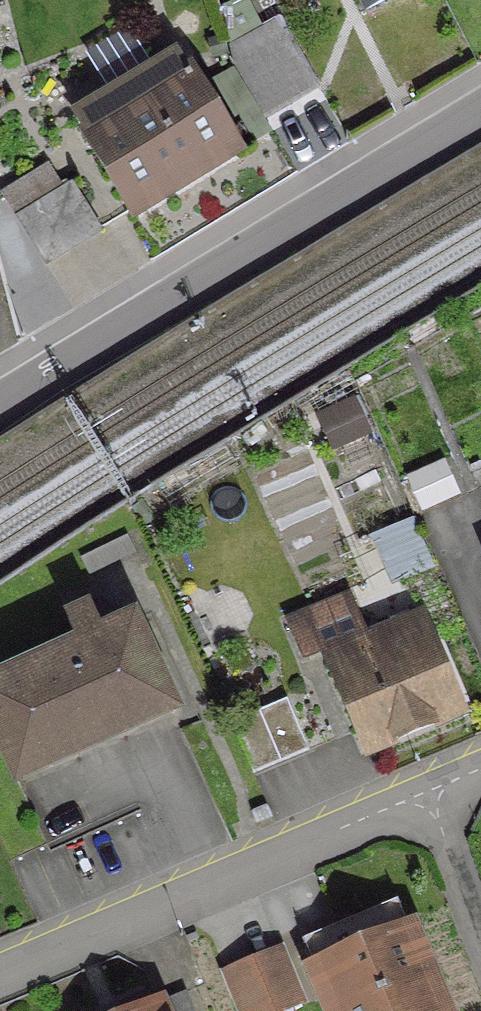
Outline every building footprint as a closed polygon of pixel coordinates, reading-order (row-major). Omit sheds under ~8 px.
[(359,10),(379,0),(354,0),(359,10)] [(311,90),(273,20),(222,48),(260,117),(311,90)] [(172,59),(69,121),(128,216),(230,153),(172,59)] [(11,219),(39,264),(93,231),(66,186),(11,219)] [(473,484),(460,456),(425,472),(437,500),(473,484)] [(385,532),(395,574),(437,563),(427,522),(385,532)] [(412,615),(357,638),(341,600),(285,624),(293,641),(310,633),(361,753),(454,714),(412,615)] [(73,647),(0,680),(0,760),(10,782),(166,713),(127,623),(95,637),(83,610),(61,620),(73,647)] [(302,752),(281,701),(225,724),(246,775),(302,752)] [(306,969),(324,1010),(439,1010),(404,929),(374,941),(372,939),(350,948),(340,925),(299,942),(309,968),(306,969)] [(291,995),(273,951),(219,973),(235,1010),(279,1010),(295,1004),(291,995)] [(127,1010),(187,1010),(179,993),(149,1006),(144,994),(123,1002),(127,1010)]
